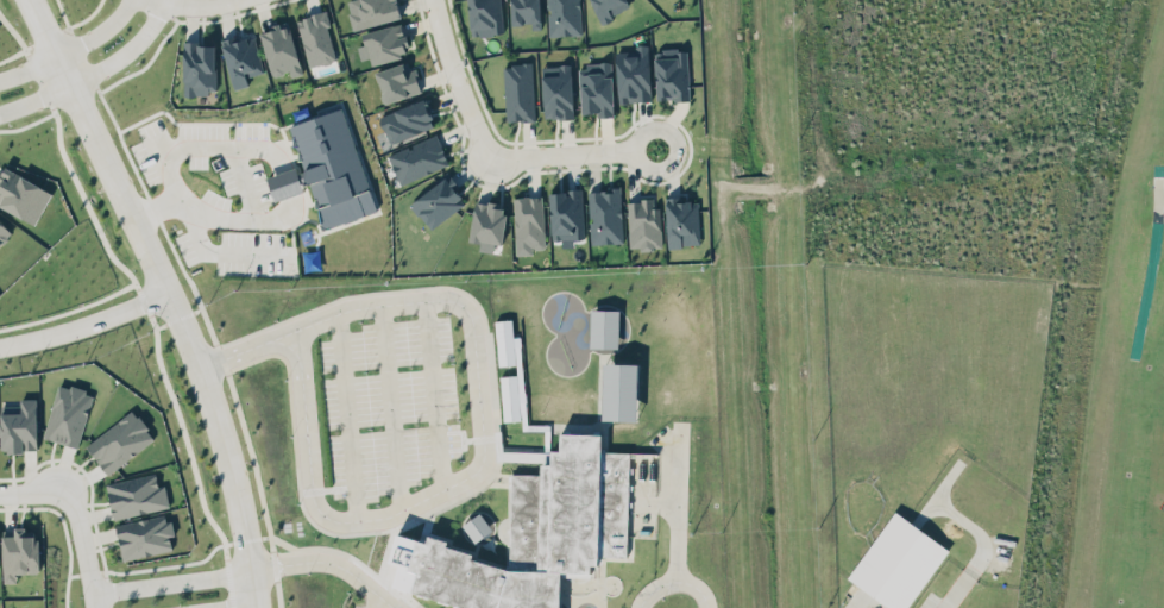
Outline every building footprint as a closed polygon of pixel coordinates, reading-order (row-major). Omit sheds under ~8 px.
[(350,11),(347,0),(395,0),(398,12),(352,25),(347,11),(350,11)] [(471,36),(503,33),(500,0),(468,0),(471,36)] [(511,24),(531,23),(531,29),(540,29),(539,0),(510,0),(511,24)] [(545,5),(544,0),(578,0),(579,32),(546,33),(546,10),(549,10),(549,5),(545,5)] [(627,0),(591,0),(600,21),(630,8),(627,0)] [(296,18),(309,67),(337,59),(325,10),(296,18)] [(291,76),(302,73),(289,21),(259,28),(271,76),(290,72),(291,76)] [(371,65),(403,57),(401,49),(408,47),(403,23),(363,32),(371,65)] [(225,33),(237,32),(248,33),(250,36),(253,35),(264,68),(246,74),(248,81),(235,84),(222,39),(225,33)] [(216,93),(215,43),(183,43),(183,94),(216,93)] [(649,43),(635,44),(635,50),(616,51),(618,102),(651,101),(649,43)] [(656,100),(689,99),(688,49),(655,50),(656,100)] [(373,68),(402,57),(403,59),(408,58),(419,88),(405,93),(404,92),(383,99),(378,87),(382,86),(379,81),(377,82),(373,70),(375,70),(373,68)] [(532,63),(504,63),(505,120),(533,120),(532,63)] [(613,116),(611,63),(579,64),(581,113),(596,113),(596,116),(613,116)] [(541,65),(543,118),(573,117),(571,64),(541,65)] [(389,139),(432,123),(429,115),(433,113),(423,89),(391,102),(392,105),(376,112),(379,123),(383,126),(389,139)] [(376,212),(343,107),(289,125),(293,138),(292,146),(298,147),(298,151),(305,173),(305,184),(309,184),(314,200),(321,219),(320,226),(330,226),(376,212)] [(434,131),(447,161),(399,182),(386,151),(434,131)] [(32,220),(0,202),(0,166),(2,161),(18,171),(19,169),(38,180),(50,189),(32,220)] [(404,201),(417,218),(421,215),(432,228),(466,201),(463,195),(465,193),(460,187),(463,184),(448,165),(404,201)] [(300,167),(267,176),(273,200),(306,191),(300,167)] [(584,238),(582,189),(549,190),(550,239),(584,238)] [(622,242),(621,189),(588,190),(590,243),(622,242)] [(543,195),(513,196),(515,254),(532,254),(532,248),(544,248),(543,195)] [(667,246),(700,245),(699,201),(676,201),(676,197),(666,197),(667,246)] [(629,249),(662,248),(661,206),(653,207),(653,199),(627,200),(629,249)] [(501,244),(507,205),(475,200),(469,239),(501,244)] [(12,233),(0,221),(0,245),(12,233)] [(619,309),(590,309),(590,347),(618,348),(619,309)] [(498,365),(516,364),(517,374),(500,375),(503,420),(526,419),(520,336),(513,336),(512,319),(495,320),(498,365)] [(603,420),(637,421),(638,363),(604,363),(603,420)] [(77,447),(93,393),(58,383),(42,437),(77,447)] [(36,397),(19,398),(20,405),(0,406),(0,430),(1,451),(37,450),(36,397)] [(155,438),(133,409),(85,444),(106,473),(155,438)] [(559,576),(591,576),(596,558),(628,557),(628,451),(601,451),(601,433),(560,433),(544,473),(510,474),(510,564),(426,541),(426,542),(413,538),(413,593),(467,607),(560,607),(559,576)] [(169,507),(165,484),(158,485),(155,472),(106,483),(114,519),(169,507)] [(462,524),(474,542),(493,529),(480,511),(462,524)] [(121,557),(172,549),(165,512),(115,520),(121,557)] [(849,577),(893,607),(905,607),(946,547),(894,515),(849,577)] [(2,529),(3,582),(16,582),(15,572),(39,572),(38,536),(26,536),(26,528),(2,529)]
